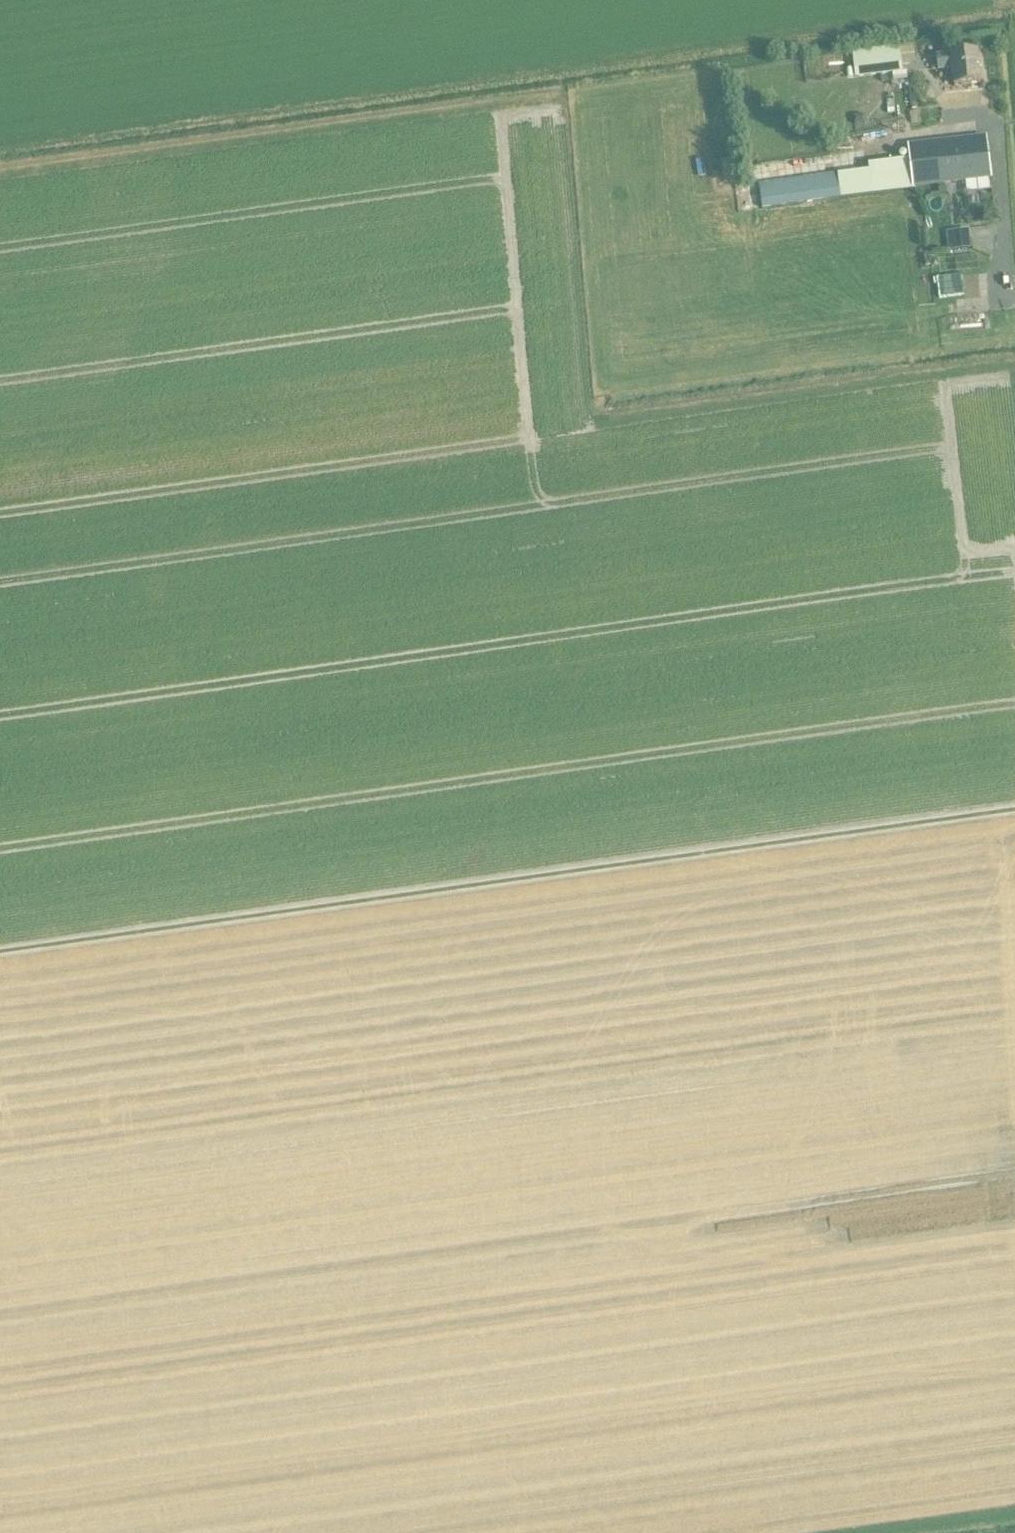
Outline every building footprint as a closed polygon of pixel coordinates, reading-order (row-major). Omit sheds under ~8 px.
[(902,72),(899,47),(852,52),(855,77),(902,72)] [(981,84),(978,52),(936,56),(938,71),(953,69),(954,87),(981,84)] [(914,186),(919,185),(991,177),(986,138),(909,146),(910,160),(869,165),(869,171),(838,175),(838,174),(760,185),(763,209),(915,189),(914,186)] [(970,230),(947,232),(949,250),(972,247),(970,230)]
